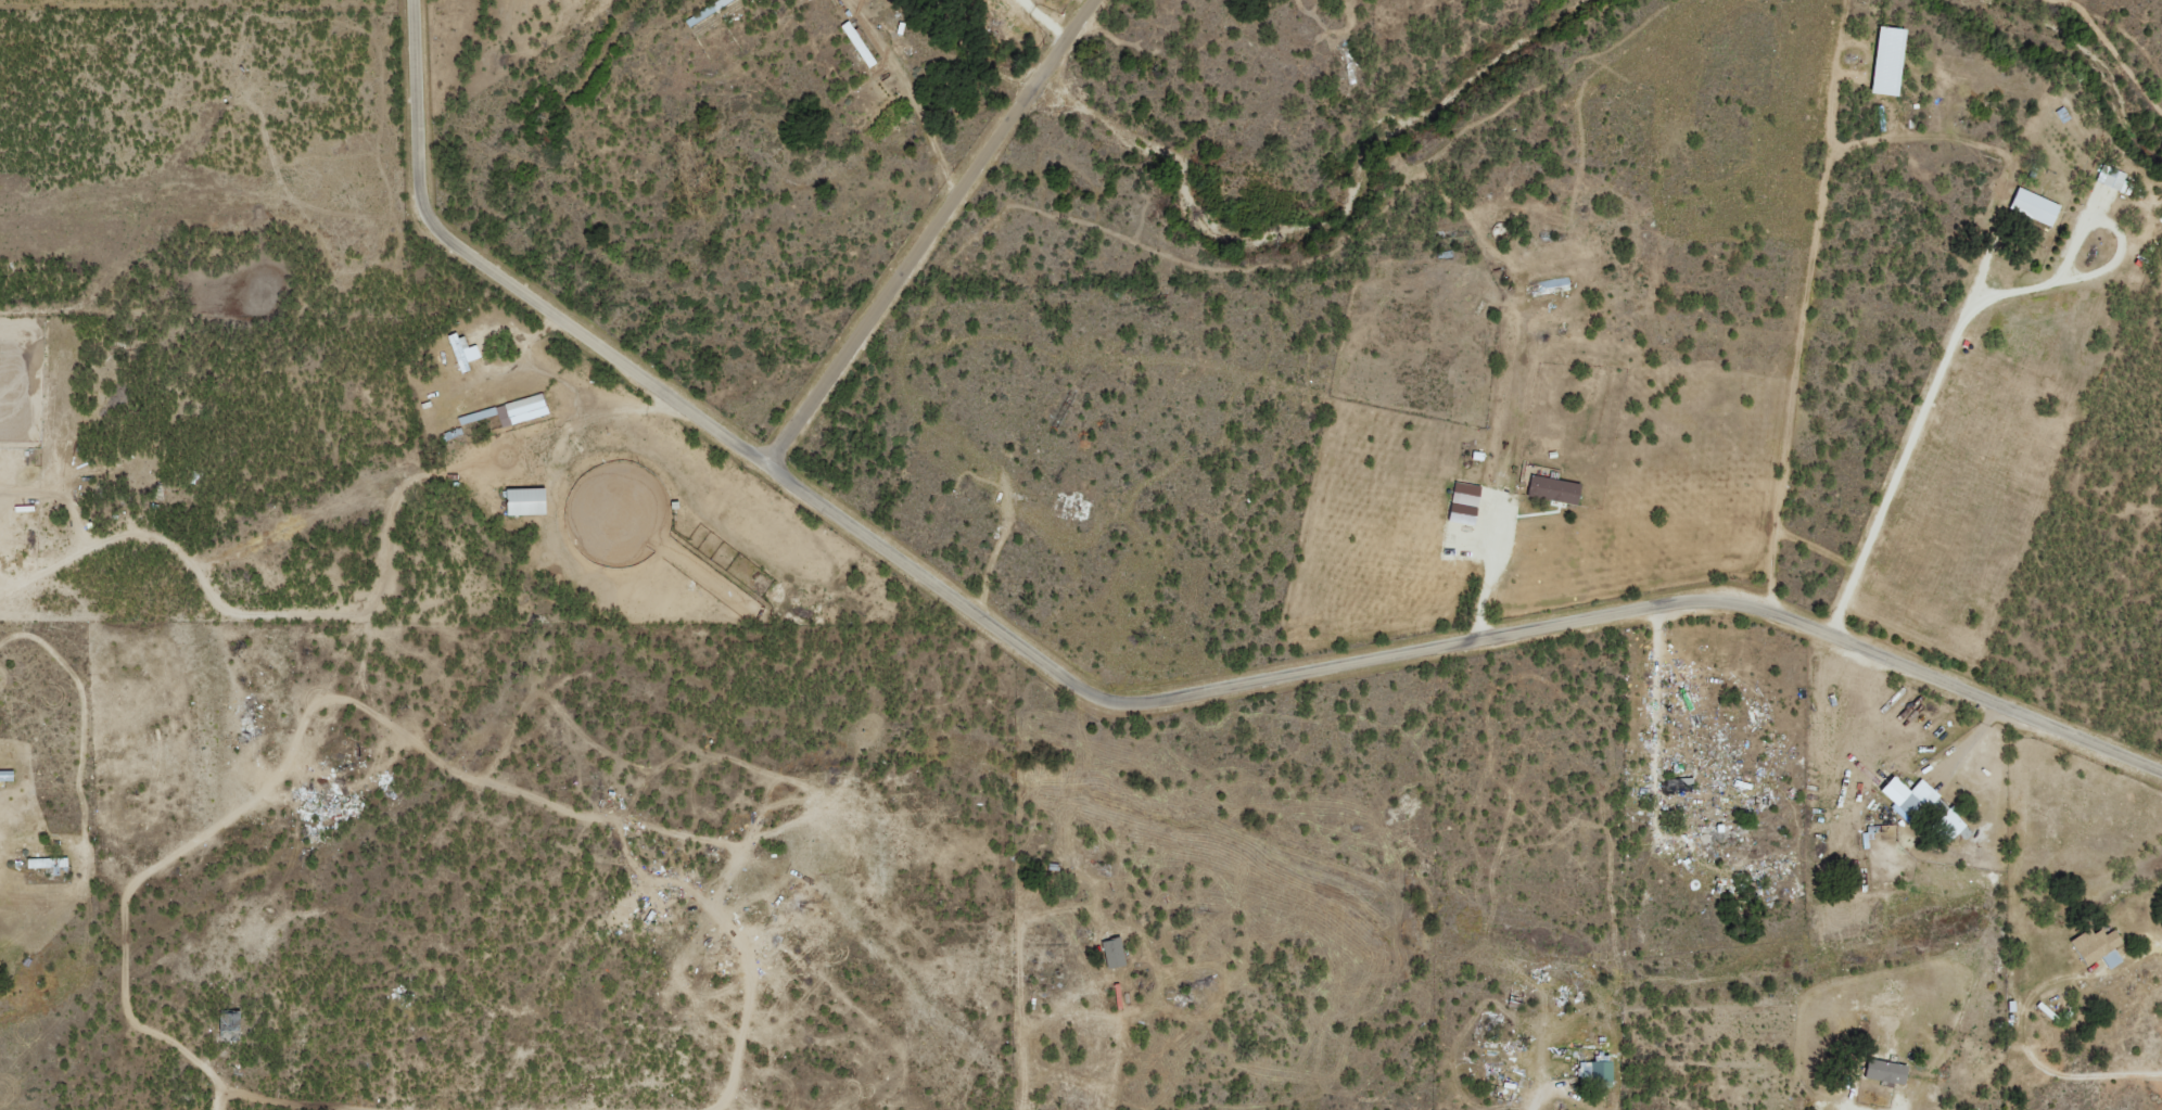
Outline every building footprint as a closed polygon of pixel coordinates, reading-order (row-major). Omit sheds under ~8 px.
[(1870,93),(1896,96),(1904,29),(1877,26),(1870,93)] [(2123,191),(2128,172),(2101,165),(2097,184),(2123,191)] [(2059,205),(2017,187),(2008,208),(2050,226),(2059,205)] [(1539,281),(1540,293),(1569,291),(1569,279),(1539,281)] [(468,371),(466,361),(479,358),(476,345),(466,347),(464,333),(449,336),(456,373),(468,371)] [(548,414),(542,393),(494,406),(495,407),(457,417),(459,424),(497,414),(501,427),(548,414)] [(1527,497),(1577,504),(1580,483),(1530,476),(1527,497)] [(1447,520),(1473,526),(1480,487),(1455,482),(1447,520)] [(505,516),(543,514),(543,488),(504,489),(505,516)] [(12,782),(11,770),(0,771),(0,782),(12,782)] [(1876,794),(1910,821),(1921,808),(1954,835),(1956,834),(1964,841),(1974,828),(1917,782),(1909,791),(1891,776),(1876,794)] [(26,869),(52,868),(52,875),(66,875),(66,857),(26,858),(26,869)] [(2122,962),(2114,948),(2122,943),(2113,929),(2104,935),(2098,926),(2070,944),(2085,967),(2101,958),(2109,970),(2122,962)] [(1125,966),(1119,938),(1100,942),(1106,969),(1125,966)] [(1902,1087),(1907,1067),(1869,1058),(1864,1079),(1902,1087)] [(1611,1083),(1611,1062),(1580,1063),(1580,1084),(1611,1083)]
